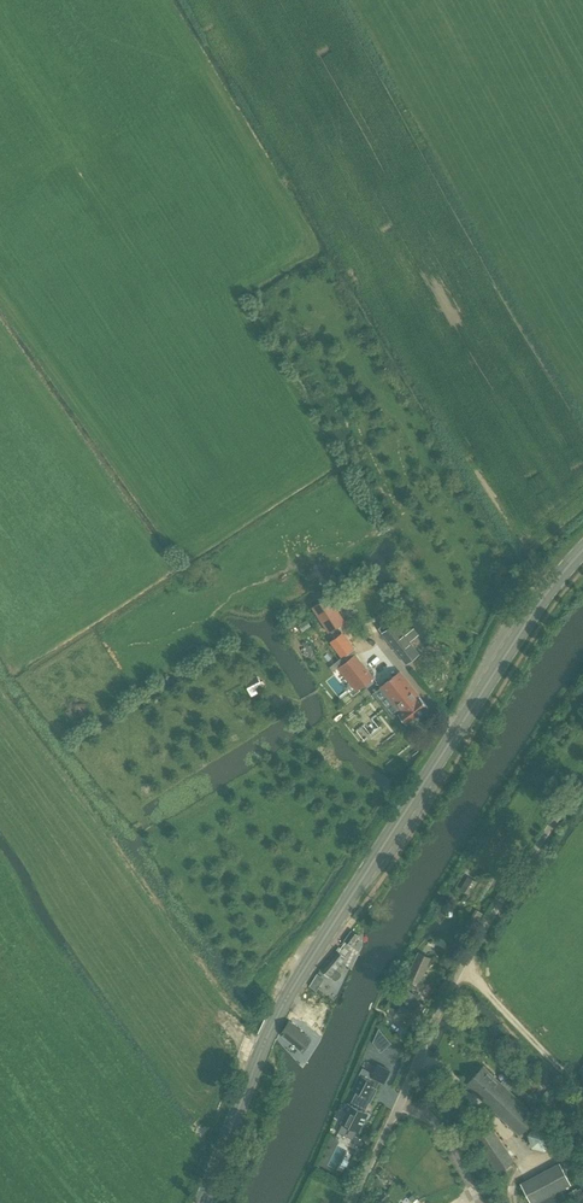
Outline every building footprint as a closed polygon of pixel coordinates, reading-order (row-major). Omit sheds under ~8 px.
[(328,633),(343,622),(327,598),(322,600),(312,607),(328,633)] [(391,618),(378,628),(406,664),(419,653),(410,642),(417,636),(412,630),(405,635),(391,618)] [(341,658),(352,650),(340,634),(329,642),(341,658)] [(356,692),(374,678),(355,654),(337,668),(356,692)] [(400,712),(398,714),(406,724),(428,707),(399,672),(380,687),(400,712)] [(257,677),(245,683),(251,694),(263,687),(257,677)] [(469,894),(476,882),(468,877),(461,889),(469,894)] [(348,936),(344,940),(351,945),(359,936),(357,934),(353,932),(351,931),(348,936)] [(337,950),(320,970),(333,981),(335,980),(337,979),(341,975),(341,972),(342,971),(350,961),(339,952),(338,951),(337,950)] [(419,983),(430,958),(418,953),(407,977),(419,983)] [(313,981),(309,986),(310,986),(316,991),(322,981),(316,977),(315,976),(315,978),(313,981)] [(405,993),(411,982),(404,977),(397,989),(405,993)] [(424,1005),(416,1000),(418,997),(407,991),(402,999),(399,1004),(401,1005),(393,1018),(397,1021),(396,1022),(411,1030),(419,1016),(418,1015),(424,1005)] [(289,1021),(281,1034),(283,1035),(302,1052),(311,1039),(304,1033),(300,1030),(289,1021)] [(391,1043),(379,1028),(372,1042),(381,1052),(391,1043)] [(347,1110),(341,1122),(359,1131),(368,1113),(364,1112),(369,1102),(370,1103),(377,1088),(376,1088),(380,1081),(383,1082),(389,1070),(377,1064),(373,1073),(363,1068),(359,1075),(352,1089),(356,1091),(350,1104),(347,1103),(344,1109),(347,1110)] [(536,1117),(508,1090),(515,1082),(508,1074),(501,1083),(483,1066),(466,1084),(519,1135),(536,1117)] [(498,1172),(514,1161),(487,1122),(471,1133),(498,1172)] [(520,1184),(530,1202),(537,1202),(571,1185),(559,1162),(520,1184)] [(573,1192),(578,1200),(571,1202),(582,1202),(582,1187),(573,1192)] [(561,1191),(539,1202),(567,1202),(561,1191)]
